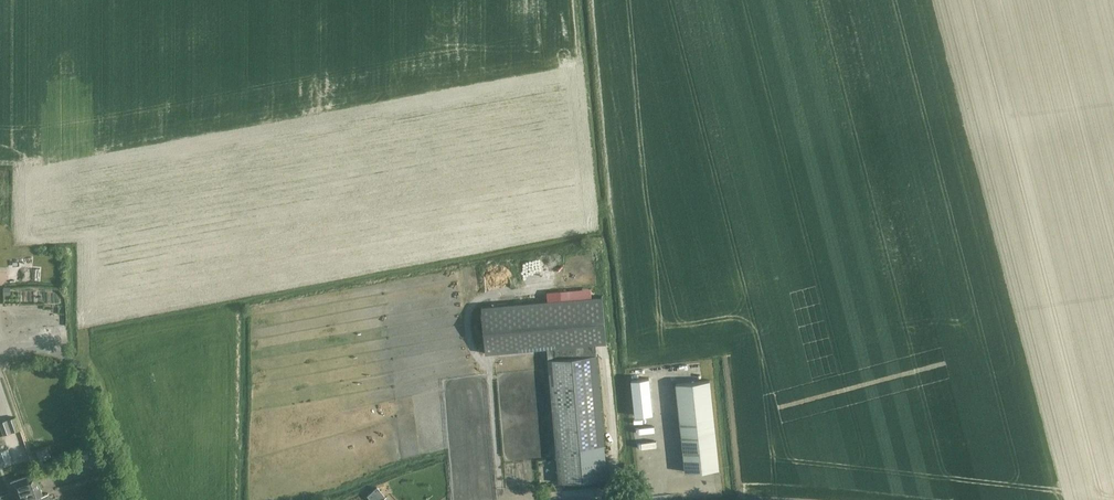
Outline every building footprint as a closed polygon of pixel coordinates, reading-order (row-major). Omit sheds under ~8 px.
[(607,478),(595,343),(606,342),(602,295),(481,306),(485,353),(546,347),(558,482),(607,478)] [(64,336),(64,333),(66,333),(66,326),(54,326),(54,336),(64,336)] [(631,379),(634,415),(652,413),(649,377),(631,379)] [(676,383),(685,471),(719,468),(709,379),(676,383)] [(4,435),(21,428),(16,415),(0,422),(0,424),(4,435)] [(16,445),(23,443),(20,432),(12,434),(16,445)] [(35,472),(12,480),(18,499),(51,499),(49,492),(43,494),(35,472)] [(384,498),(375,488),(369,494),(375,499),(389,499),(386,496),(384,498)]
